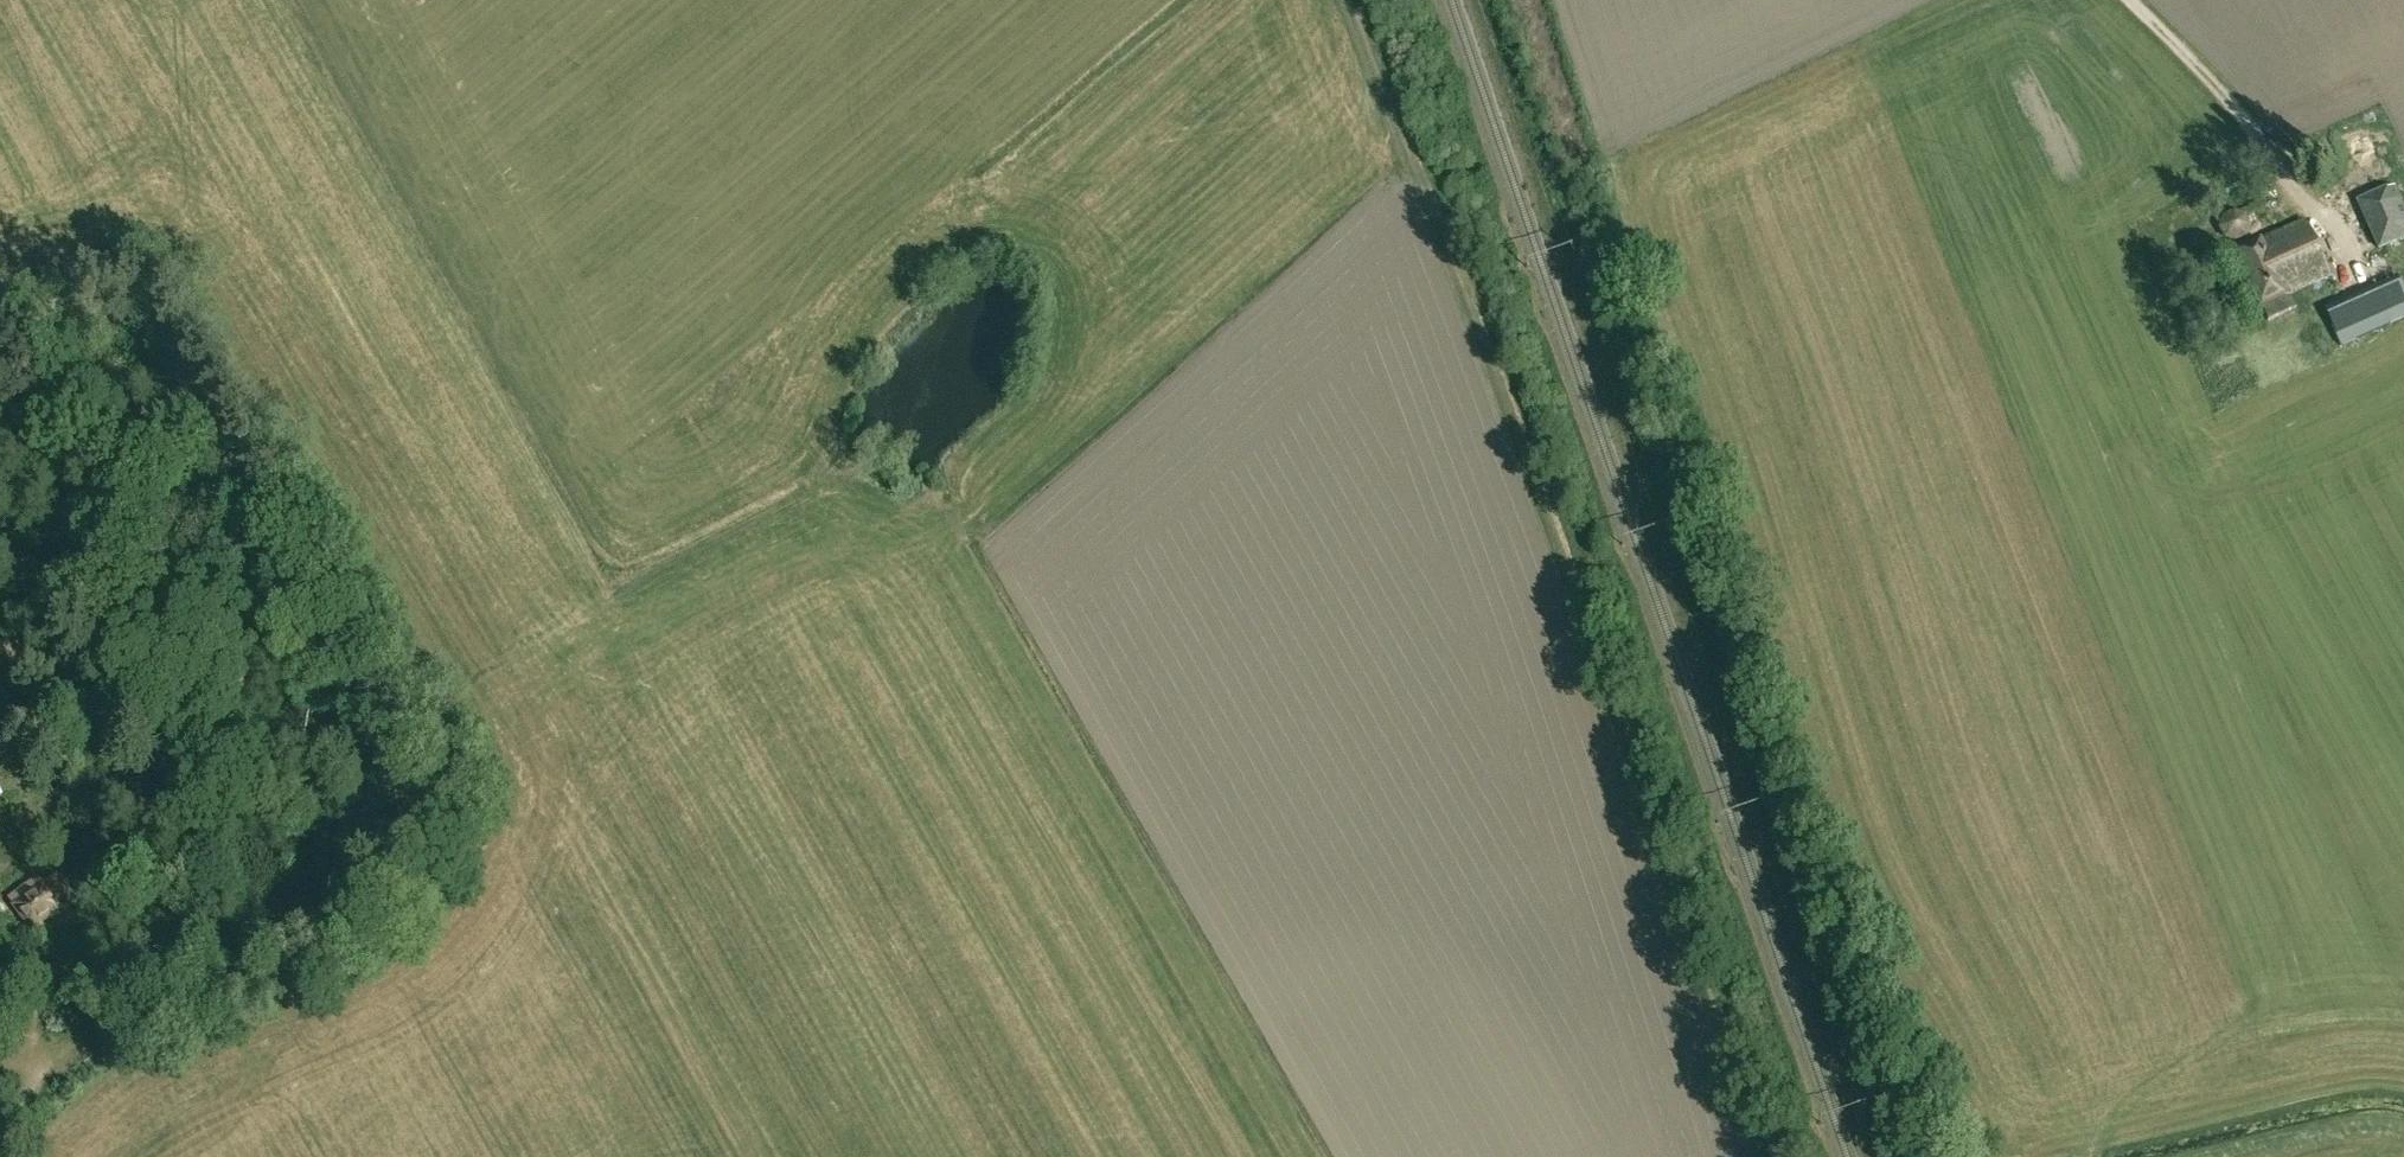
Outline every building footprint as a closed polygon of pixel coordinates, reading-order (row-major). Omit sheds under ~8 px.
[(2361,201),(2382,247),(2403,238),(2403,205),(2396,186),(2385,191),(2366,147),(2341,158),(2360,202),(2361,201)] [(2224,238),(2235,241),(2247,236),(2251,226),(2246,213),(2234,210),(2222,214),(2218,226),(2224,238)] [(2298,308),(2292,294),(2332,276),(2307,221),(2238,251),(2263,307),(2264,307),(2270,320),(2298,308)] [(2403,319),(2403,278),(2403,276),(2335,306),(2352,342),(2403,319)] [(28,882),(35,893),(16,905),(31,929),(74,901),(59,878),(48,884),(41,875),(28,882)]
